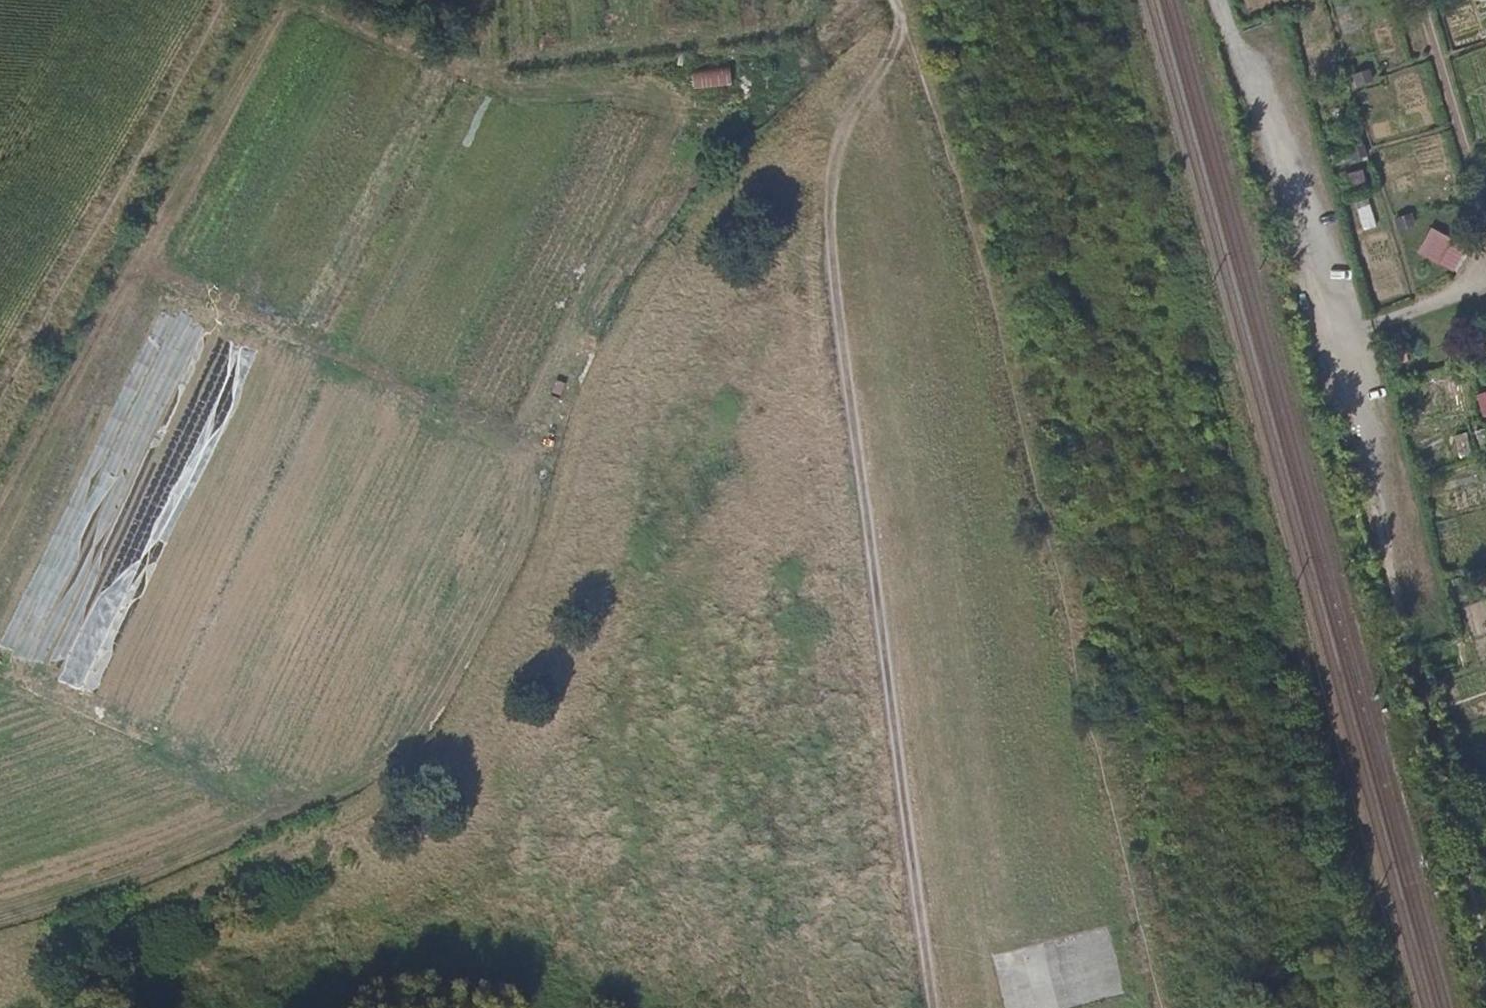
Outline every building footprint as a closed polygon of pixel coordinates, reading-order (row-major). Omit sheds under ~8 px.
[(728,67),(690,71),(691,92),(732,88),(728,67)] [(1366,171),(1349,173),(1351,190),(1368,188),(1366,171)] [(1470,249),(1431,228),(1418,253),(1457,273),(1470,249)] [(1477,396),(1483,416),(1485,416),(1485,393),(1477,396)]
